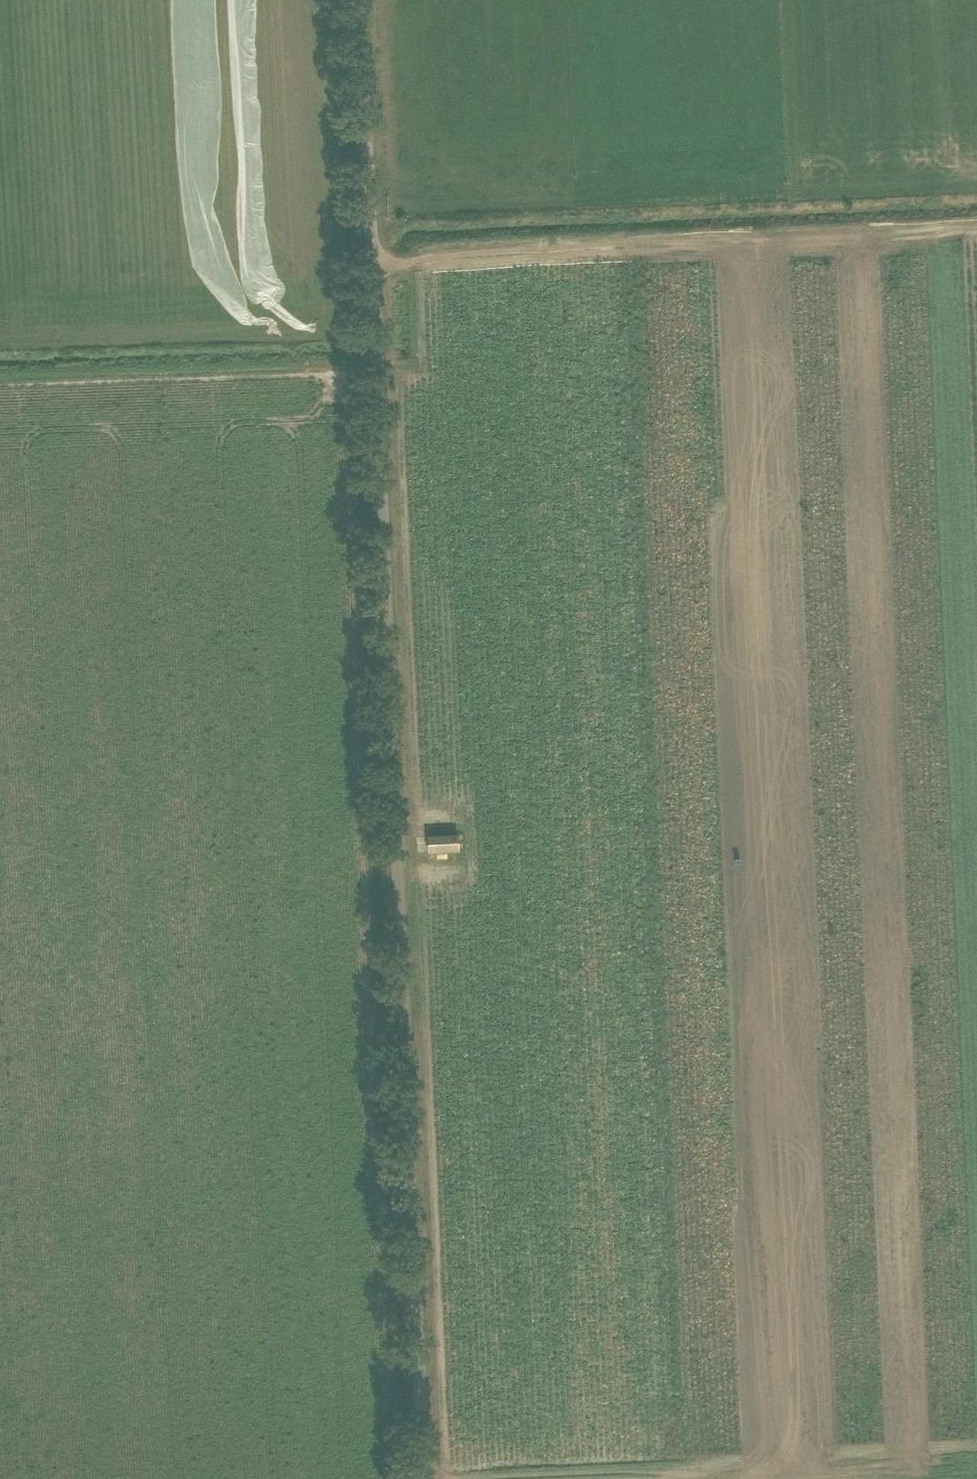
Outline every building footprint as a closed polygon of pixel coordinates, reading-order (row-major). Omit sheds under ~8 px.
[(459,848),(458,832),(428,834),(429,850),(459,848)]
